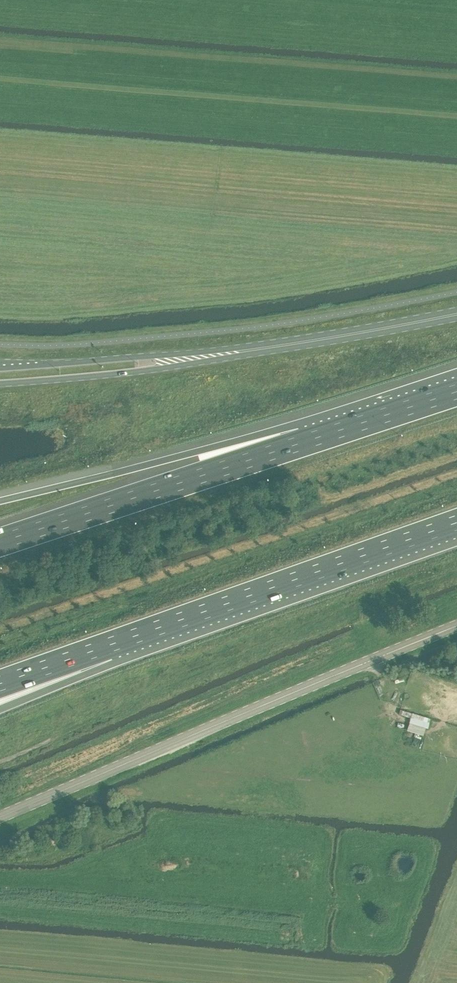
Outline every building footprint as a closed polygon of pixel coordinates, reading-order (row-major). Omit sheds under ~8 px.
[(400,710),(398,715),(410,718),(409,723),(426,728),(428,729),(430,719),(400,710)]
